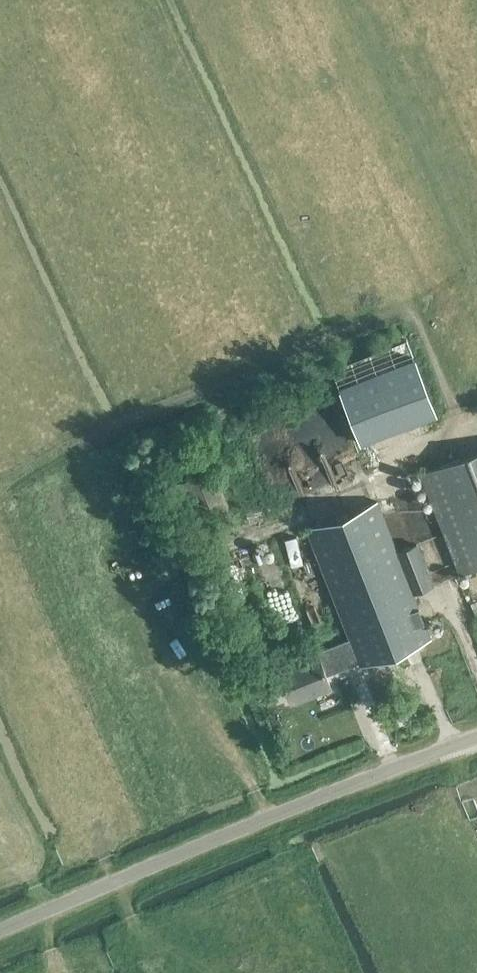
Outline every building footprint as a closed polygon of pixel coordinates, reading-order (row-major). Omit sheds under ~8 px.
[(337,445),(357,437),(348,414),(341,416),(343,421),(329,426),(337,445)] [(306,476),(285,430),(266,439),(288,484),(306,476)] [(297,435),(307,462),(328,455),(321,435),(310,439),(307,431),(297,435)] [(476,567),(476,452),(420,474),(459,574),(476,567)] [(213,470),(181,482),(169,487),(183,522),(195,517),(199,528),(231,516),(213,470)] [(277,666),(290,701),(331,685),(327,675),(358,663),(359,666),(430,639),(413,593),(433,585),(417,544),(397,551),(377,501),(306,529),(348,640),(318,651),(317,650),(277,666)]
